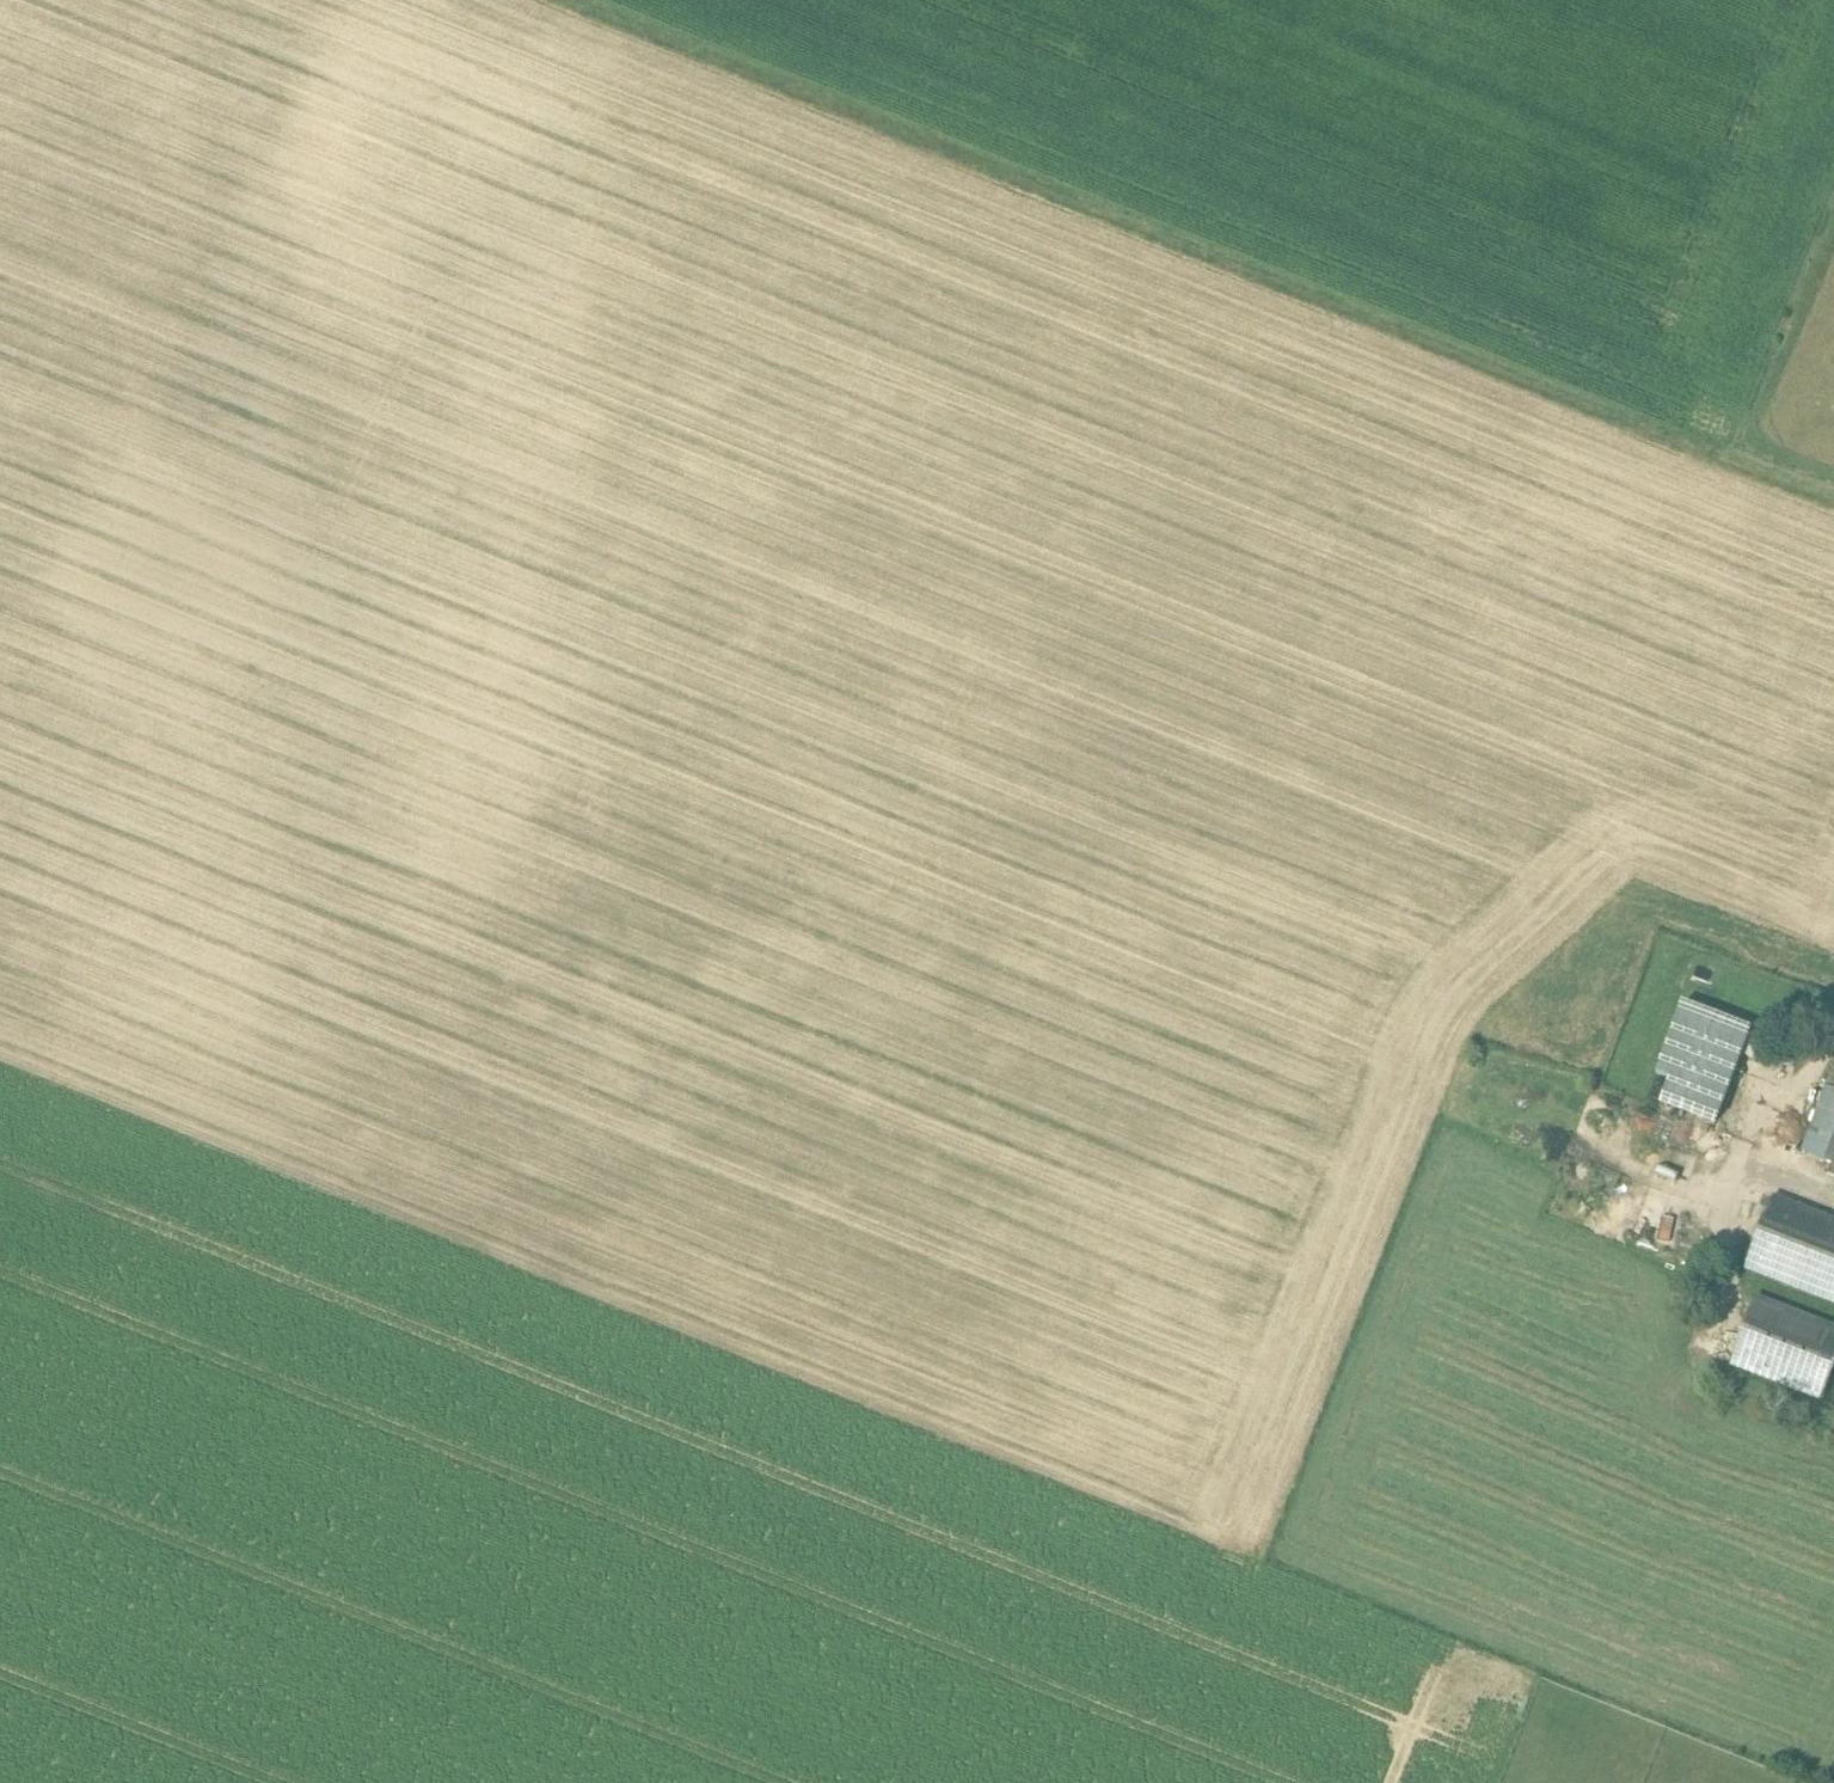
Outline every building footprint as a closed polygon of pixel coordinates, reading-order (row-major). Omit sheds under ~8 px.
[(1760,1032),(1689,1006),(1664,1076),(1677,1081),(1669,1103),(1726,1124),(1760,1032)] [(1803,1155),(1833,1167),(1833,1073),(1803,1155)] [(1773,1199),(1745,1271),(1833,1305),(1833,1223),(1773,1199)] [(1756,1300),(1731,1365),(1821,1400),(1833,1365),(1833,1330),(1756,1300)]
